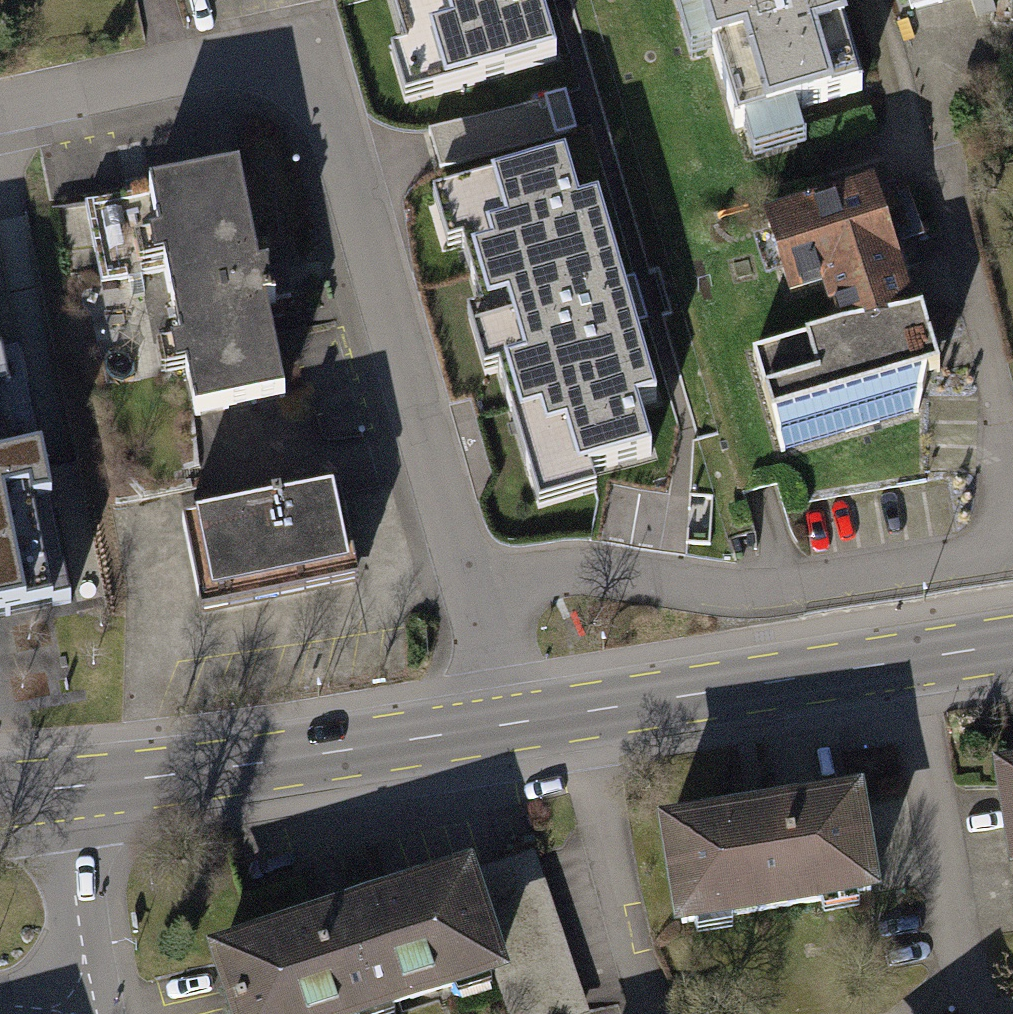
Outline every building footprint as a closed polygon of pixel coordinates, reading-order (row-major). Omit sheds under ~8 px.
[(460,2),(445,7),(451,27),(430,34),(447,89),(553,57),(535,0),(459,0),(460,2)] [(731,127),(857,93),(831,0),(696,0),(731,127)] [(521,421),(541,415),(547,435),(565,430),(579,473),(645,454),(630,404),(653,396),(595,204),(575,211),(560,161),(494,181),(508,228),(488,234),(494,252),(474,258),(489,308),(508,302),(527,363),(505,370),(521,421)] [(237,170),(146,188),(193,415),(283,397),(237,170)] [(871,185),(765,219),(789,294),(822,283),(836,325),(911,310),(885,229),(903,224),(891,186),(873,192),(871,185)] [(919,309),(911,310),(836,325),(750,351),(781,455),(917,415),(925,372),(937,368),(919,309)] [(22,353),(0,357),(0,635),(75,621),(22,353)] [(330,498),(189,526),(206,611),(347,582),(330,498)] [(1003,777),(1012,841),(1012,775),(1003,777)] [(848,793),(661,825),(677,922),(864,891),(848,793)] [(502,973),(553,962),(532,861),(481,871),(502,973)] [(208,951),(229,1013),(371,1013),(493,974),(459,869),(208,951)]
